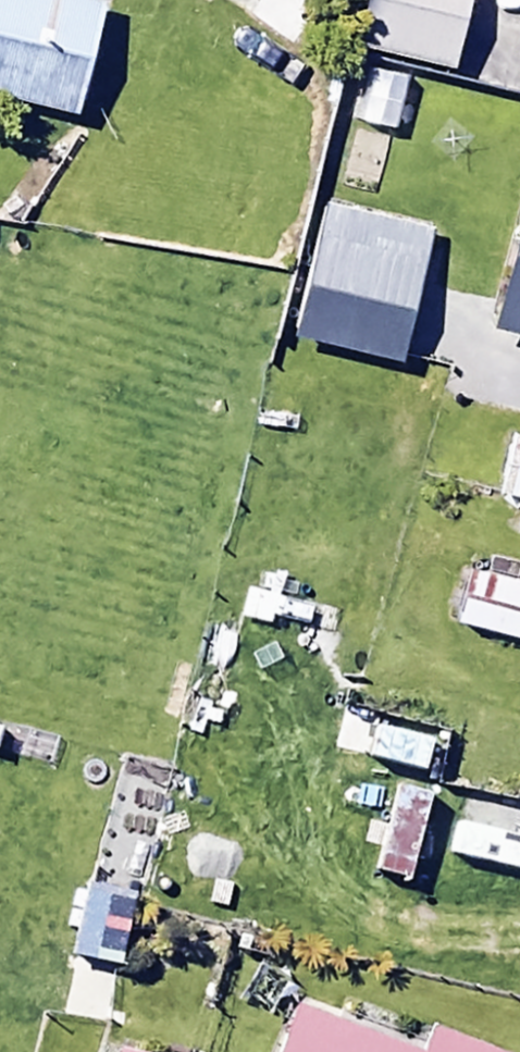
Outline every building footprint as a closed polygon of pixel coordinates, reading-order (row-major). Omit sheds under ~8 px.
[(24,106),(109,0),(0,0),(0,82),(24,106)] [(297,50),(335,0),(251,0),(244,10),(297,50)] [(363,47),(452,67),(467,0),(373,0),(363,47)] [(398,359),(429,226),(326,202),(295,335),(398,359)] [(493,327),(519,334),(519,222),(493,327)] [(515,434),(502,490),(519,494),(519,436),(515,434)] [(474,568),(461,619),(519,635),(519,580),(474,568)] [(379,727),(371,756),(422,770),(430,741),(379,727)] [(401,788),(376,871),(407,881),(433,797),(401,788)] [(142,898),(89,887),(74,958),(127,969),(142,898)] [(273,1051),(424,1051),(294,1000),(273,1051)] [(437,1024),(426,1051),(506,1051),(437,1024)]
